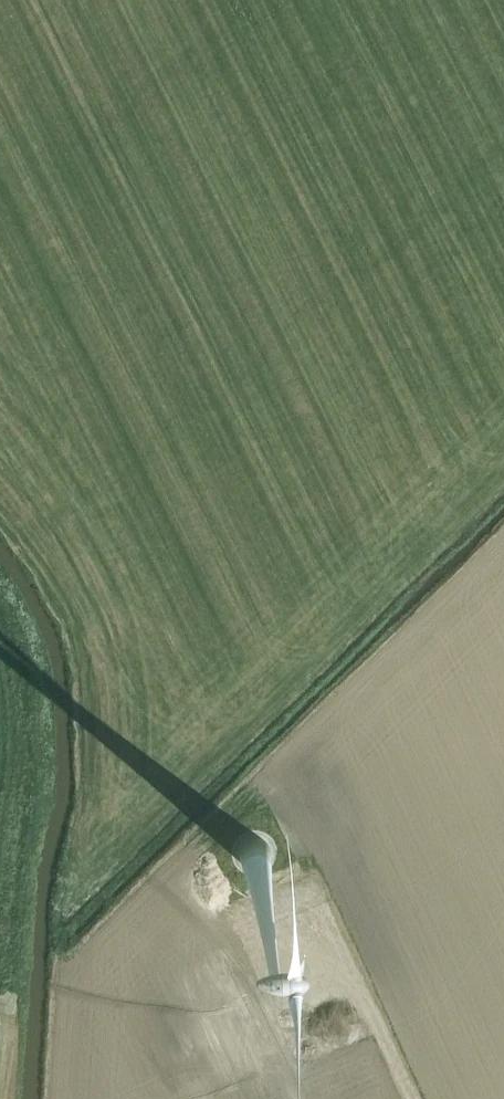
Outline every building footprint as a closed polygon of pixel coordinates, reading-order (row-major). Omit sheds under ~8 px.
[(238,850),(238,852),(238,855),(238,858),(240,860),(241,862),(243,864),(245,866),(247,868),(250,869),(252,869),(253,869),(255,869),(258,869),(261,868),(263,867),(265,865),(267,863),(269,861),(270,859),(271,856),(272,853),(272,851),(271,848),(270,845),(269,843),(267,841),(265,839),(263,837),(261,836),(258,835),(255,835),(252,835),(250,836),(247,837),(245,838),(243,840),(241,842),(239,844),(238,847),(238,850)]
